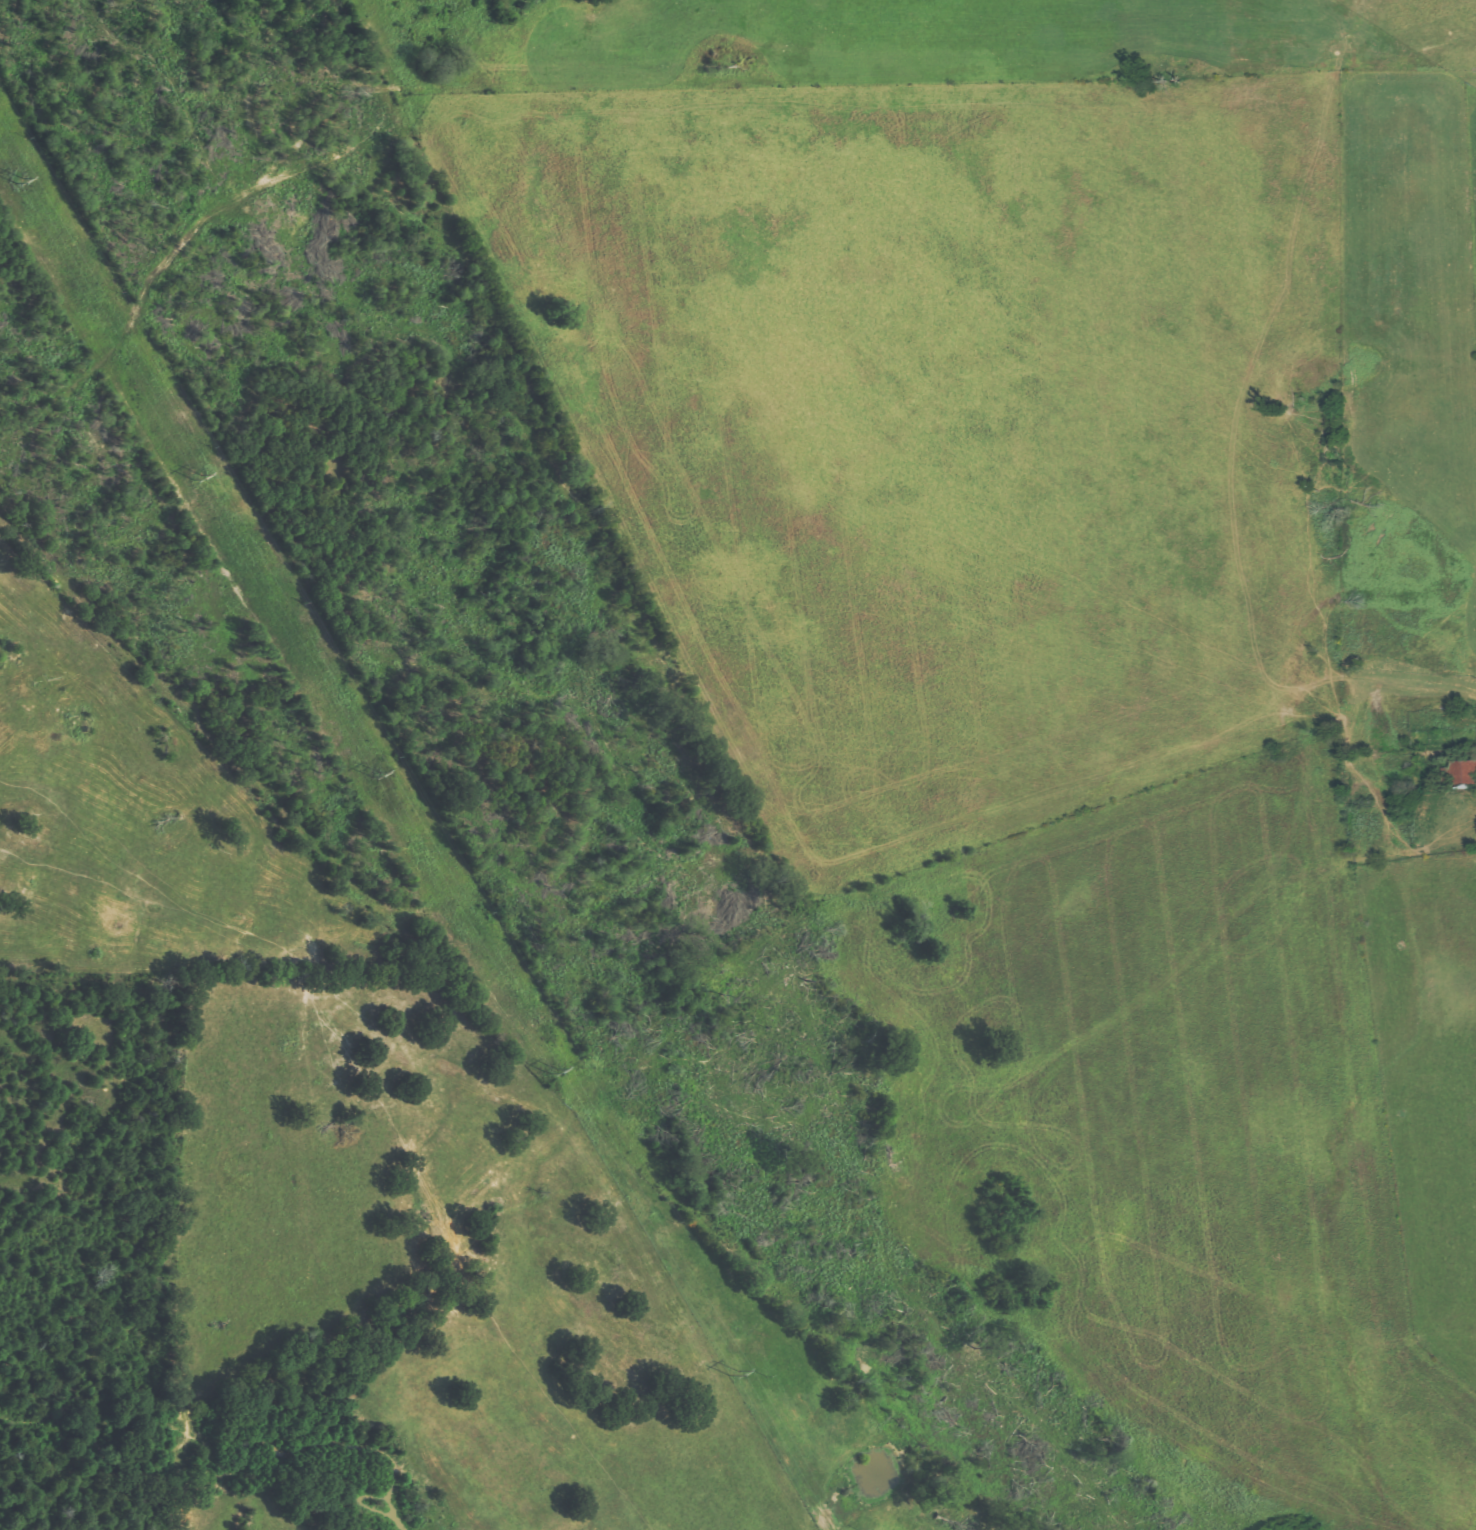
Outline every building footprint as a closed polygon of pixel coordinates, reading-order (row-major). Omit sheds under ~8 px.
[(1450,784),(1475,783),(1475,760),(1449,761),(1450,784)]
